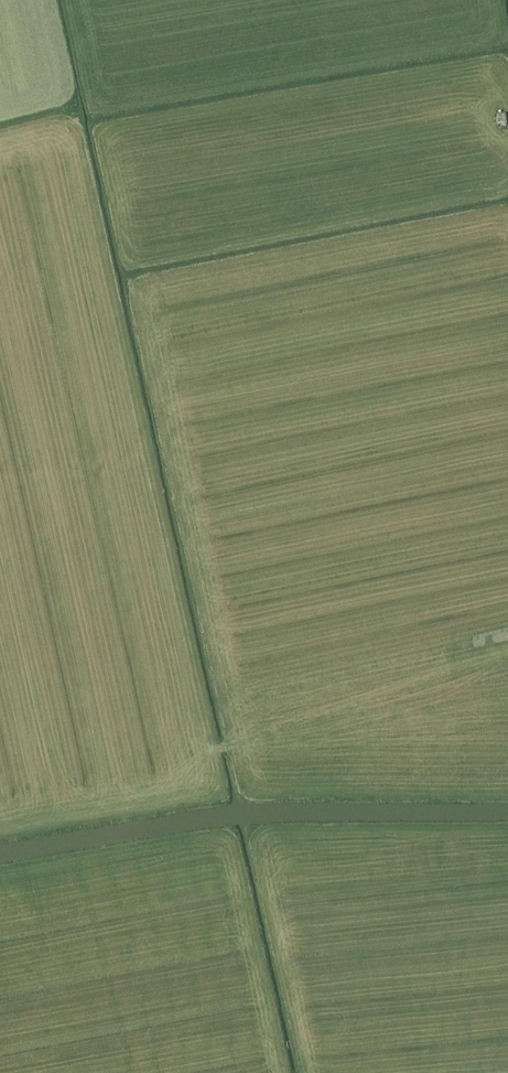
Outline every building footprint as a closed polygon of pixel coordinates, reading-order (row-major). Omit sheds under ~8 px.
[(507,126),(506,114),(497,115),(498,127),(507,126)]
